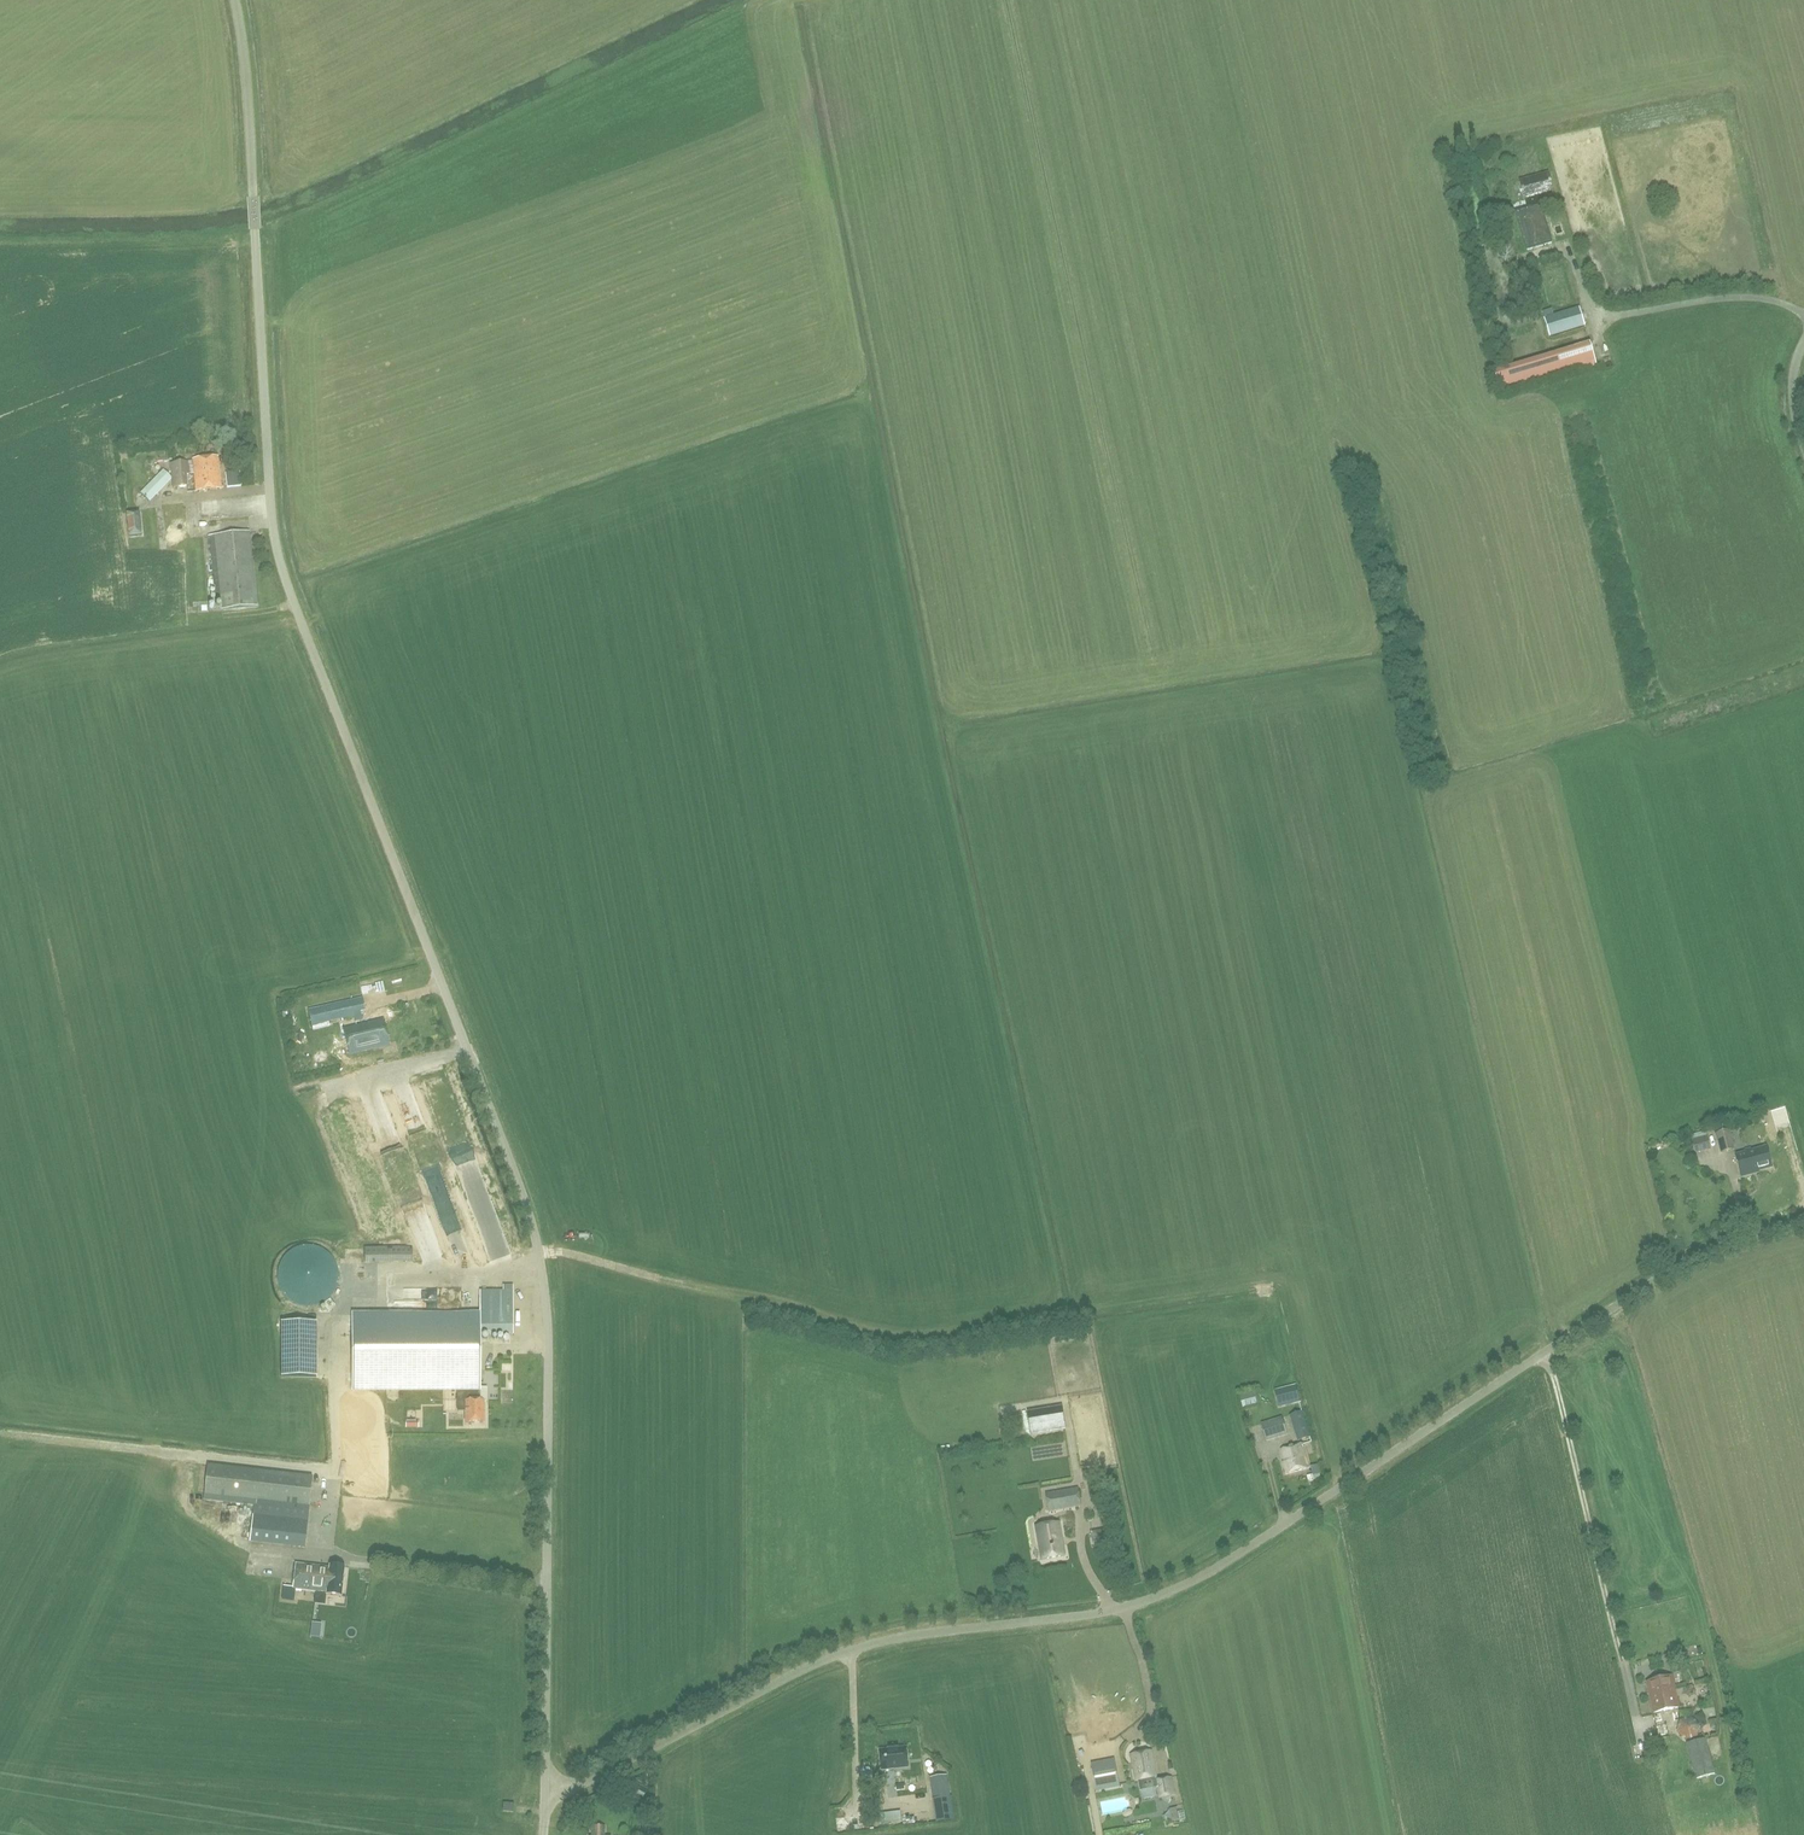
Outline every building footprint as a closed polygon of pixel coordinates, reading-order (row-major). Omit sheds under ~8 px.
[(1539,196),(1554,192),(1549,174),(1520,182),(1525,200),(1527,200),(1529,209),(1517,213),(1527,250),(1552,243),(1542,206),(1541,206),(1539,196)] [(1550,336),(1584,326),(1579,307),(1544,318),(1550,336)] [(1516,331),(1503,333),(1506,348),(1519,346),(1516,331)] [(1596,366),(1590,345),(1496,374),(1502,394),(1596,366)] [(196,491),(222,489),(219,456),(193,459),(196,491)] [(187,475),(190,475),(189,462),(172,463),(174,488),(188,487),(187,475)] [(141,493),(150,502),(173,479),(163,469),(141,493)] [(227,487),(242,486),(240,471),(226,473),(227,487)] [(142,535),(139,512),(127,513),(129,537),(142,535)] [(250,532),(209,536),(210,547),(212,546),(218,603),(223,603),(224,609),(257,606),(250,532)] [(362,998),(308,1010),(312,1026),(354,1016),(355,1022),(363,1020),(361,1012),(365,1011),(362,998)] [(389,1045),(383,1019),(343,1029),(349,1054),(389,1045)] [(1721,1154),(1736,1150),(1730,1130),(1715,1134),(1721,1154)] [(1696,1153),(1711,1150),(1708,1136),(1692,1140),(1696,1153)] [(1753,1171),(1771,1166),(1766,1147),(1735,1156),(1741,1175),(1753,1172),(1753,1171)] [(412,1247),(364,1248),(365,1262),(413,1261),(412,1247)] [(480,1315),(352,1316),(352,1389),(458,1389),(458,1411),(466,1411),(466,1423),(483,1423),(483,1401),(479,1401),(479,1389),(480,1389),(480,1335),(513,1335),(513,1291),(513,1285),(503,1285),(503,1291),(480,1291),(480,1315)] [(401,1290),(401,1299),(436,1298),(435,1289),(401,1290)] [(316,1322),(281,1322),(282,1377),(317,1377),(316,1322)] [(1279,1407),(1300,1402),(1296,1386),(1275,1391),(1279,1407)] [(498,1391),(498,1401),(508,1401),(508,1391),(498,1391)] [(1046,1411),(1049,1432),(1065,1429),(1062,1408),(1046,1411)] [(1298,1441),(1310,1437),(1301,1412),(1290,1416),(1298,1441)] [(1266,1442),(1287,1435),(1282,1418),(1261,1425),(1266,1442)] [(403,1420),(404,1429),(416,1428),(416,1419),(403,1420)] [(1287,1474),(1309,1468),(1302,1444),(1281,1450),(1285,1463),(1283,1463),(1287,1474)] [(308,1522),(309,1506),(312,1477),(208,1465),(205,1494),(254,1500),(253,1515),(249,1544),(305,1550),(309,1522),(308,1522)] [(1318,1465),(1311,1467),(1313,1476),(1320,1475),(1318,1465)] [(1048,1513),(1082,1507),(1079,1489),(1045,1495),(1048,1513)] [(1043,1560),(1065,1556),(1059,1523),(1037,1527),(1043,1560)] [(1092,1547),(1108,1544),(1105,1529),(1090,1532),(1092,1547)] [(329,1565),(329,1567),(295,1563),(292,1590),(326,1593),(326,1595),(340,1596),(344,1567),(329,1565)] [(367,1584),(360,1586),(362,1595),(369,1594),(367,1584)] [(321,1634),(322,1624),(312,1623),(311,1632),(321,1634)] [(1654,1713),(1679,1708),(1672,1677),(1647,1682),(1654,1713)] [(1703,1713),(1696,1717),(1699,1724),(1706,1720),(1703,1713)] [(1698,1737),(1701,1725),(1692,1716),(1679,1720),(1677,1732),(1686,1740),(1698,1737)] [(1687,1744),(1696,1779),(1715,1774),(1705,1739),(1687,1744)] [(908,1767),(906,1748),(881,1751),(883,1770),(886,1769),(886,1770),(898,1769),(898,1768),(908,1767)] [(1156,1781),(1156,1778),(1157,1778),(1152,1751),(1131,1755),(1136,1782),(1152,1779),(1153,1786),(1155,1788),(1158,1787),(1160,1799),(1175,1796),(1172,1778),(1156,1781)] [(1114,1759),(1091,1764),(1097,1792),(1120,1787),(1114,1759)] [(951,1797),(948,1775),(930,1778),(933,1800),(937,1823),(957,1820),(954,1797),(951,1797)] [(648,1790),(637,1783),(632,1792),(643,1798),(648,1790)] [(513,1813),(514,1805),(504,1804),(503,1812),(513,1813)] [(879,1814),(880,1825),(900,1823),(902,1823),(901,1817),(901,1812),(890,1813),(879,1814)] [(604,1827),(592,1827),(592,1834),(604,1834),(604,1827)]
